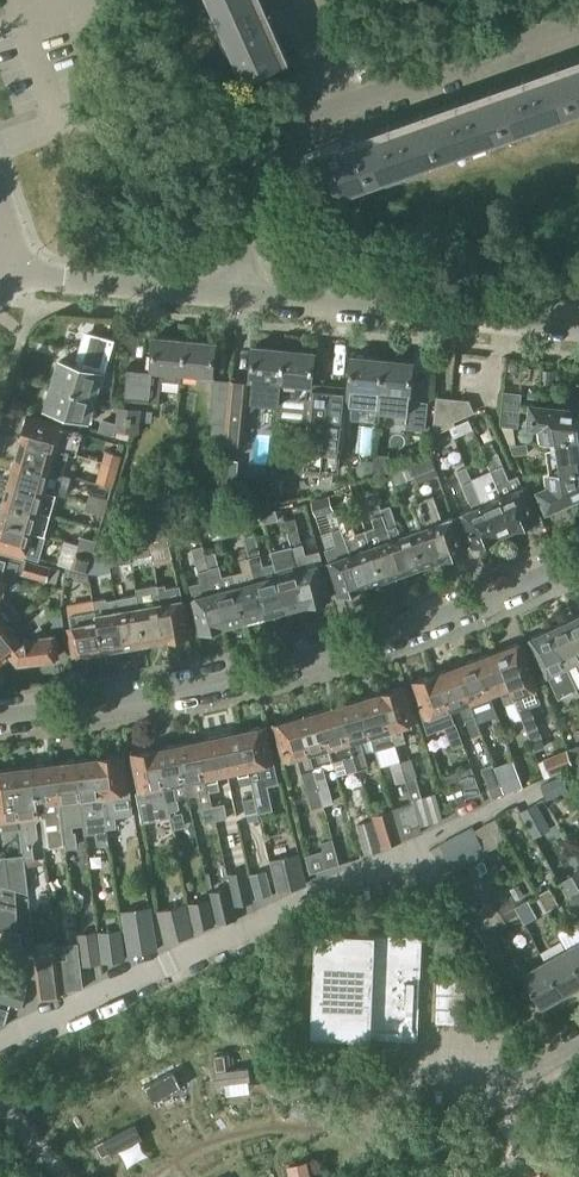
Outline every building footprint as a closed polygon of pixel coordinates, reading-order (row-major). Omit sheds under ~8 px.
[(246,79),(290,59),(264,0),(211,0),(246,79)] [(578,109),(578,58),(320,150),(337,195),(578,109)] [(183,373),(186,340),(154,337),(151,370),(128,368),(125,400),(159,403),(161,381),(180,383),(182,373),(183,373)] [(186,340),(183,373),(213,375),(216,343),(186,340)] [(278,404),(279,398),(281,383),(280,382),(283,350),(253,347),(250,380),(251,380),(248,401),(278,404)] [(323,453),(329,391),(315,390),(316,385),(311,384),(314,353),(283,350),(280,382),(281,383),(279,398),(313,401),(310,430),(307,430),(305,451),(323,453)] [(379,392),(382,360),(352,357),(348,389),(351,390),(350,404),(377,407),(379,392)] [(54,385),(93,396),(97,383),(102,385),(106,372),(62,360),(54,385)] [(377,407),(377,411),(396,413),(395,423),(405,424),(407,409),(407,401),(408,395),(410,395),(413,363),(382,360),(379,392),(377,407)] [(541,384),(550,385),(551,373),(543,372),(541,384)] [(230,381),(225,443),(243,444),(248,378),(230,377),(230,381)] [(210,441),(225,443),(230,381),(213,379),(209,422),(211,422),(210,441)] [(90,408),(93,396),(54,385),(47,409),(91,421),(95,409),(90,408)] [(329,391),(323,453),(324,453),(323,466),(339,467),(340,455),(343,455),(346,426),(342,425),(345,393),(329,391)] [(503,392),(500,426),(518,428),(522,393),(503,392)] [(433,435),(450,428),(454,426),(452,421),(449,415),(450,400),(451,399),(436,397),(433,435)] [(452,421),(454,426),(455,425),(454,422),(475,413),(469,401),(451,399),(450,400),(449,415),(452,421)] [(405,429),(425,431),(427,402),(407,401),(407,409),(405,424),(405,429)] [(137,431),(139,410),(119,408),(117,430),(137,431)] [(551,441),(578,436),(578,412),(533,408),(531,425),(543,426),(545,442),(551,441)] [(28,419),(22,440),(65,453),(68,454),(81,457),(85,443),(69,439),(72,431),(28,419)] [(454,426),(450,428),(454,438),(473,429),(469,419),(455,425),(454,426)] [(116,430),(116,425),(102,421),(99,432),(116,437),(118,430),(116,430)] [(578,468),(578,436),(551,441),(552,449),(547,451),(550,473),(578,468)] [(68,454),(65,453),(22,440),(16,461),(62,474),(66,463),(68,454)] [(514,456),(528,453),(527,444),(509,447),(514,456)] [(105,451),(102,463),(119,468),(122,455),(105,451)] [(374,462),(373,471),(389,466),(389,455),(374,454),(374,462)] [(509,479),(498,454),(486,459),(491,472),(497,485),(516,529),(537,520),(522,487),(518,476),(509,479)] [(410,466),(416,483),(438,475),(432,458),(410,466)] [(373,471),(374,462),(367,460),(361,462),(358,467),(361,477),(373,473),(373,471)] [(56,494),(59,484),(62,474),(16,461),(10,481),(56,494)] [(96,483),(114,487),(119,468),(102,463),(96,483)] [(412,479),(408,467),(391,474),(395,485),(412,479)] [(477,546),(497,538),(472,481),(466,468),(457,472),(468,498),(473,508),(462,513),(477,546)] [(550,473),(552,487),(542,492),(548,507),(578,494),(578,468),(550,473)] [(379,472),(369,475),(373,485),(382,482),(379,472)] [(497,538),(516,529),(497,485),(491,472),(472,481),(482,504),(497,538)] [(538,473),(526,476),(528,486),(536,484),(539,480),(538,473)] [(50,516),(53,504),(56,494),(10,481),(5,501),(50,516)] [(86,503),(106,508),(108,500),(88,495),(86,503)] [(311,501),(315,516),(334,511),(329,496),(311,501)] [(442,521),(438,510),(433,496),(423,500),(444,559),(465,551),(453,517),(442,521)] [(423,500),(413,503),(419,517),(408,521),(412,532),(412,534),(424,566),(444,559),(423,500)] [(48,525),(50,516),(5,501),(0,517),(0,522),(45,535),(48,525)] [(383,514),(381,509),(378,501),(369,505),(374,518),(371,518),(374,527),(365,530),(383,580),(403,573),(400,563),(387,528),(383,514)] [(103,516),(106,508),(86,503),(84,511),(103,516)] [(387,528),(400,563),(403,573),(424,566),(412,534),(412,532),(401,536),(391,506),(381,509),(383,514),(387,528)] [(278,510),(267,513),(264,514),(267,525),(281,521),(278,510)] [(356,533),(348,511),(336,516),(341,528),(347,542),(363,587),(383,580),(365,530),(356,533)] [(222,538),(242,532),(238,515),(217,520),(222,538)] [(294,558),(307,605),(329,599),(320,566),(323,565),(319,550),(304,554),(295,519),(285,522),(287,533),(291,547),(294,558)] [(0,522),(0,546),(27,554),(30,542),(42,545),(45,535),(0,522)] [(342,595),(343,595),(363,587),(347,542),(341,528),(332,531),(337,546),(326,550),(342,595)] [(277,575),(286,610),(307,605),(294,558),(291,547),(287,533),(278,535),(282,549),(288,572),(277,575)] [(253,569),(266,616),(286,610),(277,575),(273,564),(263,567),(255,535),(245,538),(250,557),(251,558),(253,569)] [(167,536),(149,540),(152,555),(153,561),(172,558),(167,536)] [(94,550),(97,542),(82,538),(79,545),(94,550)] [(77,552),(79,545),(65,541),(58,564),(73,568),(77,552)] [(130,559),(141,557),(138,542),(127,545),(130,559)] [(94,550),(79,545),(77,552),(92,557),(94,552),(94,550)] [(119,564),(131,562),(130,559),(127,545),(115,547),(119,564)] [(200,582),(190,585),(203,632),(224,627),(212,580),(208,568),(205,554),(202,546),(192,549),(200,582)] [(92,557),(77,552),(73,568),(72,569),(87,573),(89,568),(100,566),(101,569),(110,567),(107,549),(94,552),(92,557)] [(215,552),(205,554),(208,568),(212,580),(224,627),(245,621),(235,586),(232,575),(222,578),(218,566),(215,552)] [(14,594),(23,586),(16,578),(20,564),(0,558),(0,605),(5,601),(6,601),(14,594)] [(251,558),(241,561),(244,572),(232,575),(235,586),(245,621),(266,616),(253,569),(251,558)] [(48,580),(52,567),(27,561),(23,573),(48,580)] [(52,567),(48,580),(56,583),(60,570),(52,567)] [(166,588),(165,585),(157,586),(158,592),(159,592),(167,639),(189,635),(183,600),(179,586),(166,588)] [(146,643),(167,639),(159,592),(158,592),(149,594),(138,596),(146,643)] [(124,647),(146,643),(138,596),(127,598),(115,600),(124,647)] [(78,655),(104,650),(98,620),(97,615),(94,600),(68,604),(70,615),(78,655)] [(104,650),(124,647),(115,600),(106,601),(109,613),(97,615),(98,620),(104,650)] [(6,601),(5,601),(0,605),(0,635),(11,625),(4,617),(12,609),(6,601)] [(52,627),(64,625),(61,608),(50,610),(52,627)] [(33,633),(42,626),(50,620),(48,609),(18,634),(11,625),(0,635),(0,661),(10,653),(33,634),(33,633)] [(567,621),(578,647),(578,615),(567,621)] [(566,666),(575,661),(578,669),(578,647),(567,621),(550,629),(566,666)] [(33,634),(10,653),(19,662),(56,659),(53,635),(49,635),(42,626),(33,633),(33,634)] [(576,689),(566,666),(550,629),(532,637),(548,674),(549,673),(559,696),(569,692),(576,689)] [(524,718),(529,731),(538,727),(531,707),(541,703),(518,642),(497,650),(517,700),(524,718)] [(497,650),(477,658),(490,693),(501,689),(507,703),(513,722),(524,718),(517,700),(497,650)] [(480,697),(490,693),(477,658),(457,665),(475,715),(485,711),(480,697)] [(446,669),(437,673),(450,708),(460,704),(466,718),(473,736),(481,733),(475,715),(457,665),(446,669)] [(463,742),(450,708),(437,673),(416,681),(426,707),(419,710),(428,734),(446,727),(453,746),(463,742)] [(381,693),(396,744),(405,741),(401,728),(413,725),(401,687),(381,693)] [(363,698),(360,699),(370,737),(374,750),(396,744),(381,693),(363,698)] [(364,753),(374,750),(370,737),(360,699),(339,705),(354,757),(357,770),(368,767),(364,753)] [(339,705),(318,712),(329,749),(333,762),(342,759),(347,773),(357,770),(354,757),(339,705)] [(318,712),(298,718),(312,768),(323,805),(333,802),(319,752),(329,749),(318,712)] [(312,768),(298,718),(277,724),(288,761),(299,758),(303,771),(313,808),(323,805),(312,768)] [(262,727),(240,732),(251,782),(250,783),(254,798),(257,812),(257,813),(273,810),(268,786),(279,783),(275,763),(270,764),(262,727)] [(241,784),(250,783),(251,782),(240,732),(219,736),(227,774),(239,771),(241,784)] [(216,776),(227,774),(219,736),(198,741),(209,791),(220,789),(216,776)] [(186,782),(189,796),(197,794),(203,823),(215,821),(212,807),(209,791),(198,741),(186,743),(178,745),(186,782)] [(546,748),(544,741),(534,745),(536,751),(546,748)] [(177,798),(189,796),(186,782),(178,745),(157,749),(168,800),(170,812),(173,811),(176,810),(179,809),(177,798)] [(574,764),(578,762),(578,746),(568,750),(574,764)] [(136,792),(143,822),(171,816),(170,812),(168,800),(157,749),(135,754),(143,791),(136,792)] [(549,775),(572,765),(566,750),(543,759),(549,775)] [(108,840),(117,839),(114,808),(131,806),(124,755),(98,758),(104,809),(108,840)] [(98,758),(77,761),(81,799),(85,825),(86,834),(95,833),(97,845),(108,844),(107,840),(108,840),(104,809),(98,758)] [(405,782),(412,803),(420,826),(443,820),(435,794),(422,798),(410,759),(399,762),(405,782)] [(77,761),(56,763),(63,815),(67,849),(77,848),(75,832),(73,832),(72,826),(83,825),(85,825),(81,799),(77,761)] [(396,785),(405,782),(399,762),(389,765),(396,785)] [(56,763),(34,766),(39,804),(50,803),(52,816),(55,847),(65,846),(66,849),(67,849),(63,815),(56,763)] [(504,793),(498,776),(497,777),(493,765),(481,769),(491,798),(504,793)] [(19,820),(20,827),(23,855),(23,856),(24,857),(26,859),(34,858),(32,843),(38,836),(36,823),(39,819),(38,804),(39,804),(34,766),(13,769),(19,820)] [(471,767),(441,777),(451,809),(466,804),(465,799),(480,793),(471,767)] [(20,827),(19,820),(13,769),(0,771),(0,830),(20,827)] [(499,780),(504,793),(523,786),(518,773),(499,780)] [(540,786),(547,800),(568,791),(561,776),(540,786)] [(259,820),(257,813),(257,812),(254,798),(242,800),(247,823),(259,820)] [(421,832),(420,826),(412,803),(392,810),(393,813),(400,840),(421,832)] [(520,813),(534,839),(552,829),(537,803),(520,813)] [(212,807),(215,821),(227,818),(224,804),(212,807)] [(379,846),(400,840),(393,813),(372,820),(379,846)] [(381,851),(379,846),(372,820),(356,824),(365,856),(381,851)] [(486,854),(474,830),(473,828),(440,845),(453,871),(486,854)] [(340,865),(333,839),(321,843),(323,851),(306,856),(311,874),(340,865)] [(496,872),(505,868),(498,854),(489,859),(496,872)] [(28,894),(23,856),(23,855),(0,858),(0,886),(28,894)] [(279,895),(307,888),(302,869),(274,876),(279,895)] [(448,876),(455,890),(468,882),(460,869),(448,876)] [(235,906),(254,902),(246,870),(228,874),(235,906)] [(271,894),(265,871),(249,875),(255,898),(271,894)] [(572,876),(559,883),(568,900),(578,894),(578,890),(572,876)] [(217,924),(236,919),(229,887),(209,892),(217,924)] [(559,905),(549,889),(537,896),(546,912),(559,905)] [(2,908),(10,911),(17,912),(15,895),(7,893),(2,908)] [(214,925),(209,899),(189,903),(194,930),(214,925)] [(524,925),(537,918),(527,901),(515,908),(524,925)] [(164,943),(194,935),(186,903),(156,911),(164,943)] [(5,931),(10,911),(2,908),(0,907),(0,930),(5,931)] [(158,950),(152,922),(123,927),(128,955),(158,950)] [(80,951),(82,966),(100,964),(95,931),(77,934),(80,951)] [(418,1041),(423,937),(316,932),(315,942),(311,1026),(312,1027),(311,1037),(418,1041)] [(578,969),(578,944),(568,950),(578,969)] [(578,986),(578,969),(568,950),(547,963),(565,994),(578,986)] [(35,955),(40,996),(59,994),(55,953),(35,955)] [(565,994),(547,963),(529,972),(520,956),(510,962),(526,992),(531,989),(541,1007),(565,994)] [(80,961),(57,964),(60,993),(83,990),(80,961)] [(7,962),(1,982),(19,987),(25,967),(7,962)] [(465,1022),(467,979),(439,978),(437,1021),(465,1022)] [(26,989),(19,987),(1,982),(0,987),(0,1002),(21,1008),(26,989)] [(4,1024),(8,1010),(0,1008),(0,1023),(4,1024)]
